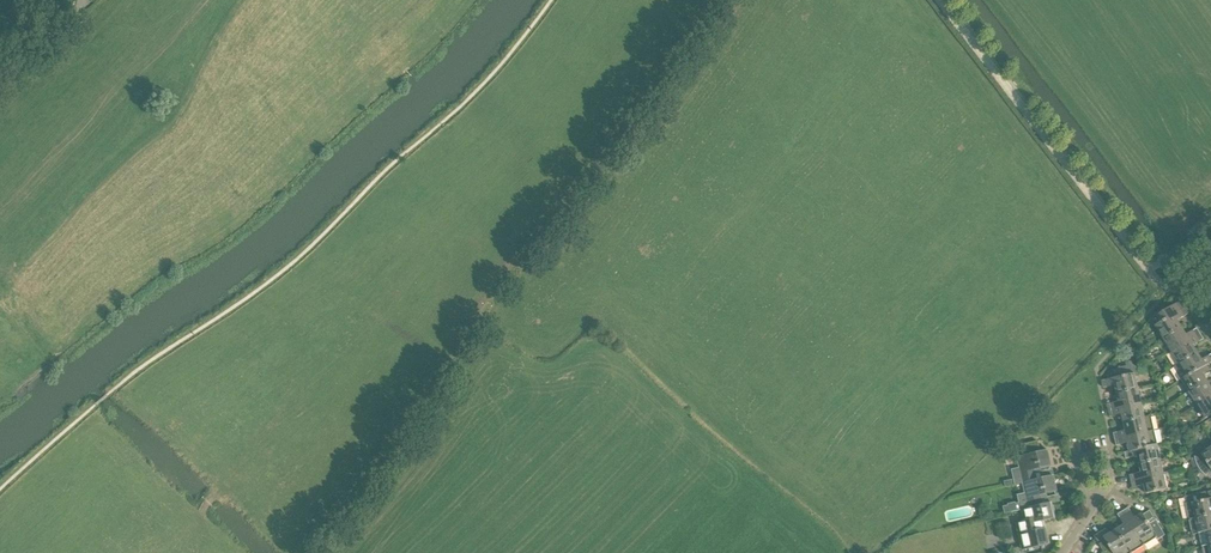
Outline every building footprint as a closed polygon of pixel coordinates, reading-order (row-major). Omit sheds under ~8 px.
[(1158,315),(1162,322),(1156,325),(1164,338),(1182,327),(1178,320),(1188,313),(1180,301),(1158,315)] [(1172,351),(1201,333),(1197,328),(1187,334),(1182,327),(1164,338),(1172,351)] [(1201,333),(1172,351),(1179,363),(1180,364),(1198,352),(1193,345),(1204,338),(1201,333)] [(1210,362),(1210,354),(1202,359),(1198,352),(1180,364),(1179,363),(1174,367),(1181,379),(1187,376),(1210,362)] [(1102,380),(1103,387),(1115,385),(1117,393),(1138,388),(1135,374),(1139,373),(1137,367),(1129,362),(1126,362),(1126,366),(1118,367),(1120,376),(1102,380)] [(1187,376),(1181,379),(1190,392),(1208,381),(1204,374),(1210,369),(1210,363),(1210,362),(1187,376)] [(1210,397),(1210,385),(1208,381),(1190,392),(1197,405),(1210,397)] [(1107,404),(1108,410),(1142,402),(1138,388),(1117,393),(1119,401),(1107,404)] [(1197,405),(1206,418),(1210,415),(1210,397),(1197,405)] [(1122,413),(1124,422),(1145,417),(1145,416),(1142,402),(1108,410),(1110,416),(1122,413)] [(1154,430),(1151,415),(1145,416),(1145,417),(1124,422),(1125,430),(1113,432),(1115,439),(1154,430)] [(1128,442),(1130,451),(1158,445),(1154,430),(1115,439),(1116,445),(1128,442)] [(1025,482),(1037,479),(1035,469),(1050,466),(1046,450),(1040,452),(1038,442),(1022,445),(1024,455),(1019,456),(1021,467),(1013,469),(1015,478),(1004,481),(1005,486),(1025,482)] [(1138,455),(1140,464),(1161,459),(1158,445),(1130,451),(1125,452),(1126,458),(1138,455)] [(1202,453),(1203,455),(1196,456),(1195,456),(1195,458),(1196,460),(1197,463),(1198,464),(1198,466),(1199,468),(1200,469),(1203,472),(1204,473),(1206,475),(1207,475),(1210,469),(1210,447),(1202,453)] [(1129,474),(1131,481),(1164,473),(1161,459),(1140,464),(1142,472),(1129,474)] [(1164,473),(1131,481),(1132,487),(1145,484),(1147,493),(1167,488),(1164,473)] [(1037,479),(1025,482),(1027,493),(1018,495),(1020,502),(1017,503),(1016,502),(1008,504),(1009,505),(1004,506),(1005,513),(1023,509),(1043,504),(1041,494),(1056,491),(1052,476),(1037,479)] [(1210,514),(1210,490),(1185,496),(1190,519),(1210,514)] [(1051,503),(1043,504),(1023,509),(1025,520),(1017,522),(1023,549),(1049,544),(1045,527),(1044,528),(1043,520),(1054,518),(1051,503)] [(1129,507),(1123,510),(1144,545),(1156,537),(1158,539),(1165,535),(1150,510),(1144,514),(1143,513),(1135,518),(1129,507)] [(1131,552),(1144,545),(1123,510),(1117,514),(1124,524),(1117,529),(1131,552)] [(1190,519),(1193,534),(1199,532),(1210,529),(1210,514),(1190,519)] [(1117,529),(1110,533),(1106,528),(1094,536),(1105,552),(1131,552),(1117,529)] [(1199,532),(1202,546),(1210,544),(1210,529),(1199,532)] [(1202,546),(1204,552),(1210,552),(1210,544),(1202,546)]
